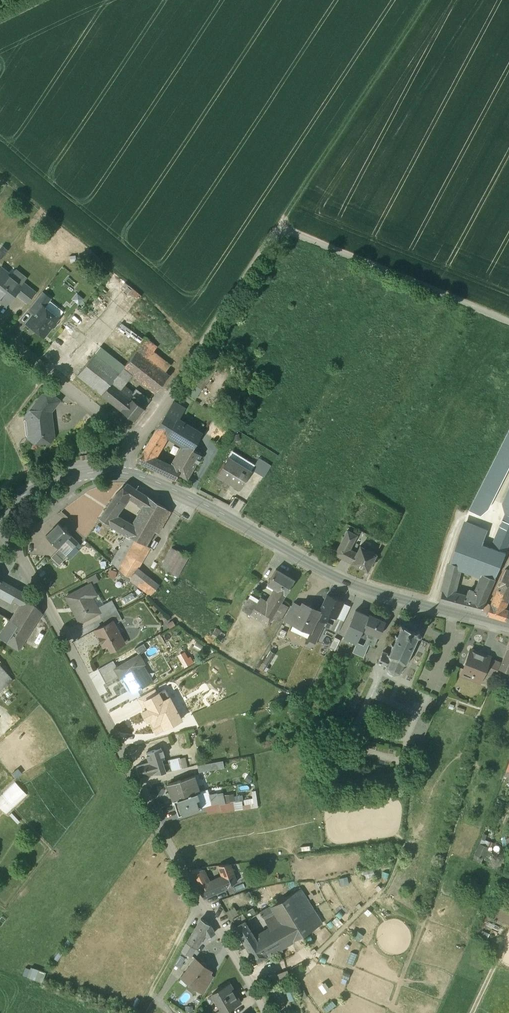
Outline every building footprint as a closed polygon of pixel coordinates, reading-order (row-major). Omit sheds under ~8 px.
[(79,256),(69,256),(69,264),(79,265),(79,256)] [(1,267),(0,268),(0,297),(6,302),(14,292),(21,283),(20,283),(1,267)] [(22,280),(20,283),(21,283),(14,292),(26,301),(34,290),(22,280)] [(42,291),(29,308),(35,313),(41,305),(44,307),(51,298),(42,291)] [(44,307),(41,305),(35,313),(27,322),(31,325),(34,325),(37,327),(38,330),(44,335),(51,326),(54,326),(56,323),(56,320),(58,318),(44,307)] [(145,336),(138,345),(139,346),(136,350),(144,356),(154,344),(145,336)] [(95,352),(119,371),(123,366),(124,365),(101,345),(95,352)] [(215,349),(210,356),(219,361),(223,355),(215,349)] [(144,356),(136,350),(124,365),(123,366),(132,373),(155,392),(168,375),(144,356)] [(119,371),(95,352),(77,375),(121,410),(133,394),(133,392),(123,384),(132,373),(123,366),(119,371)] [(189,381),(182,391),(194,399),(201,389),(189,381)] [(46,393),(39,403),(37,401),(31,409),(32,410),(27,417),(29,419),(31,434),(29,437),(36,442),(50,440),(52,438),(49,413),(59,400),(50,393),(46,393)] [(133,394),(121,410),(133,420),(143,407),(149,399),(143,394),(139,399),(133,394)] [(173,400),(166,412),(174,417),(176,418),(181,410),(188,414),(187,416),(195,421),(199,416),(173,400)] [(181,410),(176,418),(183,422),(187,416),(188,414),(181,410)] [(166,412),(155,430),(160,433),(161,431),(164,433),(174,417),(166,412)] [(195,421),(187,416),(183,422),(201,434),(203,435),(210,423),(199,416),(195,421)] [(196,443),(201,434),(183,422),(176,418),(174,417),(164,433),(182,444),(192,450),(196,443)] [(216,427),(210,423),(203,435),(201,434),(196,443),(203,448),(211,435),(216,427)] [(469,510),(483,516),(491,495),(495,497),(508,468),(508,429),(469,510)] [(155,430),(137,460),(167,474),(171,467),(153,457),(165,436),(160,433),(155,430)] [(192,450),(178,474),(190,481),(215,438),(211,435),(203,448),(196,443),(192,450)] [(182,444),(171,467),(167,474),(175,478),(178,474),(192,450),(182,444)] [(251,472),(226,456),(215,473),(241,488),(251,472)] [(271,464),(259,456),(250,469),(263,477),(271,464)] [(127,483),(116,493),(113,497),(122,503),(126,496),(138,504),(144,494),(127,483)] [(165,508),(144,494),(138,504),(137,505),(145,509),(156,516),(160,518),(165,508)] [(113,497),(99,518),(125,533),(130,524),(114,514),(122,503),(113,497)] [(136,527),(130,536),(142,543),(156,516),(145,509),(136,527)] [(152,532),(160,518),(156,516),(142,543),(130,536),(127,535),(111,562),(130,579),(136,569),(149,547),(145,546),(152,532)] [(458,535),(486,545),(492,528),(465,518),(462,524),(458,535)] [(494,548),(505,552),(506,553),(507,549),(508,545),(508,519),(497,546),(494,548)] [(70,534),(58,523),(46,535),(58,547),(65,539),(70,535),(70,534)] [(130,524),(125,533),(127,535),(130,536),(136,527),(130,524)] [(347,530),(335,554),(344,559),(353,542),(357,535),(347,530)] [(70,535),(65,539),(73,547),(75,546),(78,542),(70,535)] [(486,545),(458,535),(449,562),(459,565),(483,574),(494,548),(486,545)] [(73,547),(65,539),(58,547),(59,549),(66,555),(73,547)] [(376,554),(353,542),(344,559),(368,571),(376,554)] [(160,567),(177,577),(188,558),(171,548),(160,567)] [(483,574),(478,586),(488,590),(493,581),(497,571),(505,552),(494,548),(483,574)] [(66,555),(59,549),(51,557),(59,565),(67,557),(66,555)] [(449,562),(442,590),(452,593),(459,565),(449,562)] [(158,585),(136,569),(130,579),(149,597),(158,585)] [(294,580),(276,569),(267,584),(278,590),(285,594),(286,595),(294,580)] [(0,580),(0,593),(11,599),(18,601),(23,593),(0,580)] [(90,584),(66,597),(80,623),(99,613),(100,613),(97,608),(95,604),(93,605),(89,598),(96,595),(90,584)] [(488,590),(478,586),(473,599),(483,601),(488,590)] [(502,586),(502,587),(500,587),(498,591),(500,592),(508,595),(508,593),(508,589),(502,586)] [(285,594),(278,590),(276,593),(274,593),(262,613),(263,613),(272,618),(280,603),(285,594)] [(452,593),(442,590),(439,601),(453,605),(456,594),(452,593)] [(508,595),(500,592),(497,598),(496,598),(493,605),(503,608),(508,595)] [(27,595),(23,593),(18,601),(22,603),(27,595)] [(473,599),(456,594),(453,605),(481,612),(485,602),(483,601),(473,599)] [(41,611),(27,595),(22,603),(12,620),(30,631),(41,613),(41,612),(41,611)] [(343,602),(327,595),(320,610),(328,614),(335,618),(340,607),(343,602)] [(258,600),(252,596),(243,611),(249,614),(258,600)] [(112,600),(97,608),(100,613),(99,613),(101,618),(117,610),(112,600)] [(290,609),(280,603),(272,618),(271,620),(280,625),(284,620),(290,609)] [(301,607),(294,604),(290,609),(284,620),(294,624),(301,607)] [(319,611),(302,604),(301,607),(294,624),(291,629),(308,637),(310,632),(316,618),(320,610),(319,611)] [(493,605),(490,604),(486,613),(504,619),(508,610),(503,608),(493,605)] [(340,607),(335,618),(337,619),(343,621),(348,611),(340,607)] [(117,610),(101,618),(105,625),(112,621),(114,624),(122,620),(117,610)] [(328,614),(320,610),(316,618),(324,622),(324,621),(328,614)] [(362,629),(368,616),(355,610),(344,636),(357,642),(362,629)] [(271,620),(272,618),(263,613),(259,620),(268,625),(271,620)] [(385,621),(369,614),(368,616),(362,629),(378,636),(385,621)] [(308,637),(307,640),(314,643),(323,625),(324,622),(316,618),(310,632),(308,637)] [(333,631),(337,632),(343,621),(337,619),(336,621),(334,620),(332,625),(330,629),(333,631)] [(12,620),(10,620),(0,636),(0,639),(18,649),(30,631),(12,620)] [(105,625),(95,630),(99,638),(100,637),(102,641),(101,641),(103,646),(107,644),(111,650),(124,643),(118,633),(116,634),(111,626),(114,624),(112,621),(105,625)] [(402,623),(402,625),(400,624),(399,626),(401,627),(397,635),(395,634),(395,636),(397,637),(393,644),(391,643),(391,645),(393,646),(389,653),(383,651),(378,662),(386,665),(389,669),(388,670),(389,671),(390,670),(393,672),(393,673),(394,673),(394,672),(399,671),(401,672),(405,662),(408,663),(408,662),(406,661),(409,653),(412,654),(412,653),(410,652),(414,644),(416,645),(416,644),(414,643),(417,636),(418,636),(419,635),(420,635),(420,634),(421,633),(420,632),(420,631),(419,631),(418,631),(417,631),(416,631),(403,625),(404,624),(402,623)] [(378,636),(362,629),(357,642),(352,652),(364,657),(369,644),(374,646),(378,636)] [(330,647),(335,650),(340,640),(334,637),(330,647)] [(178,655),(184,667),(193,662),(186,650),(178,655)] [(481,654),(470,650),(461,674),(472,678),(473,675),(481,678),(484,672),(489,659),(481,655),(481,654)] [(139,654),(115,668),(120,677),(122,676),(131,691),(140,686),(141,688),(142,687),(154,680),(139,654)] [(500,663),(489,659),(484,672),(495,676),(500,663)] [(502,661),(499,668),(508,671),(508,664),(502,661)] [(13,680),(0,665),(0,690),(13,680)] [(155,688),(137,698),(143,709),(169,696),(165,688),(157,692),(155,688)] [(169,696),(143,709),(141,711),(146,721),(148,720),(155,733),(181,720),(169,696)] [(149,760),(150,762),(136,766),(140,776),(154,774),(166,772),(164,765),(162,759),(164,758),(163,755),(164,755),(163,750),(162,750),(161,748),(147,752),(147,755),(146,755),(148,760),(149,760)] [(179,757),(168,759),(171,771),(182,768),(180,759),(179,757)] [(211,762),(198,765),(199,771),(212,769),(211,762)] [(194,775),(168,784),(173,800),(194,793),(199,791),(194,775)] [(7,813),(27,793),(15,781),(0,796),(0,806),(7,813)] [(194,793),(173,800),(178,815),(199,809),(194,793)] [(217,794),(209,795),(211,804),(219,802),(217,794)] [(211,804),(206,806),(208,813),(221,811),(220,806),(219,802),(211,804)] [(489,847),(479,843),(474,855),(484,859),(489,847)] [(236,882),(229,864),(218,865),(223,877),(221,878),(225,887),(236,882)] [(202,868),(190,870),(195,880),(204,876),(205,876),(204,873),(202,868)] [(221,878),(207,884),(204,876),(195,880),(203,897),(225,887),(221,878)] [(318,923),(297,889),(258,914),(264,924),(275,917),(279,923),(263,932),(274,950),(318,923)] [(250,900),(255,909),(265,903),(260,895),(250,900)] [(226,912),(230,919),(239,913),(235,906),(226,912)] [(230,920),(234,927),(244,921),(240,914),(230,920)] [(207,923),(200,918),(188,941),(195,945),(202,932),(207,923)] [(244,921),(234,927),(241,938),(251,931),(244,921)] [(207,923),(202,932),(207,935),(214,931),(211,926),(207,923)] [(255,938),(251,931),(241,938),(256,962),(266,955),(255,938)] [(263,932),(255,938),(266,955),(274,950),(263,932)] [(195,945),(188,941),(183,949),(190,953),(195,945)] [(181,954),(167,978),(173,982),(187,958),(181,954)] [(204,962),(201,962),(200,963),(196,959),(185,973),(191,978),(189,981),(196,987),(196,988),(209,972),(210,970),(205,966),(206,966),(206,963),(204,962)] [(23,975),(43,982),(46,972),(27,965),(23,975)] [(278,973),(280,980),(290,976),(287,970),(278,973)] [(209,972),(196,988),(203,993),(204,994),(214,976),(209,972)] [(229,984),(212,994),(220,1009),(222,1012),(228,1008),(239,1002),(229,984)]
